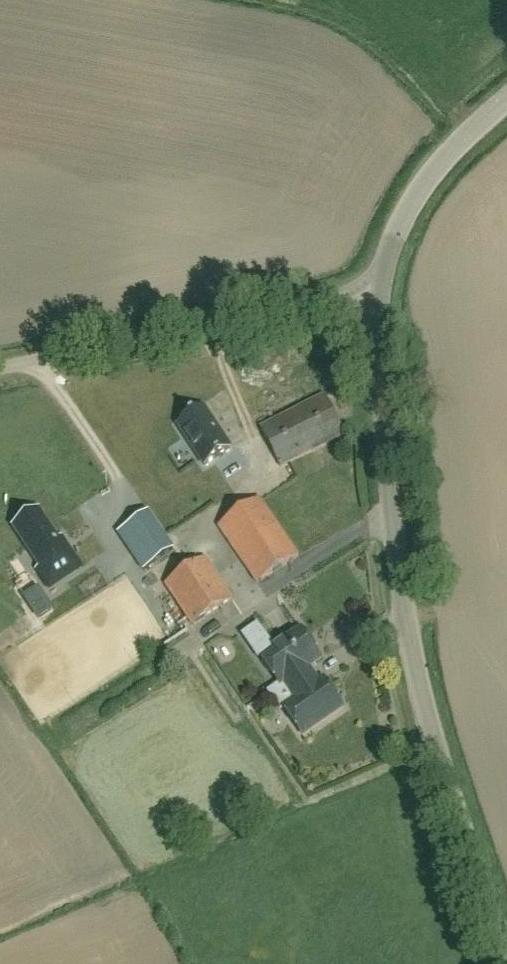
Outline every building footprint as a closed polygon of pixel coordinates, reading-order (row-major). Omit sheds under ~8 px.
[(325,396),(261,429),(280,467),(345,434),(325,396)] [(181,430),(191,446),(195,444),(202,455),(198,457),(207,471),(234,454),(208,413),(181,430)] [(260,499),(219,526),(257,583),(298,556),(260,499)] [(173,551),(148,514),(119,534),(143,571),(173,551)] [(58,542),(40,515),(17,531),(42,568),(38,571),(50,589),(81,568),(61,539),(58,542)] [(193,626),(233,600),(205,559),(166,585),(193,626)] [(234,633),(243,647),(261,636),(252,622),(234,633)] [(281,685),(281,686),(298,675),(304,684),(313,678),(308,670),(320,660),(301,632),(263,658),(281,685)] [(317,685),(313,678),(304,684),(298,675),(281,686),(284,684),(295,701),(285,707),(303,734),(342,709),(323,681),(317,685)]
